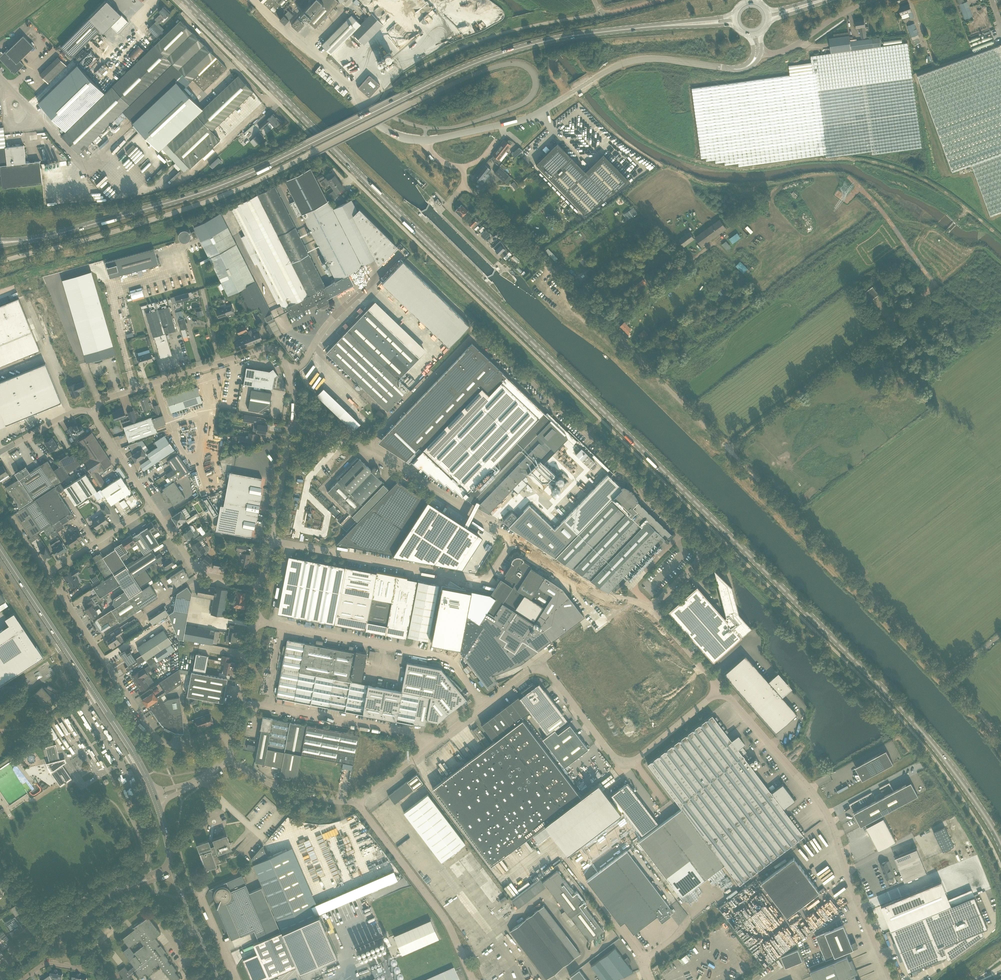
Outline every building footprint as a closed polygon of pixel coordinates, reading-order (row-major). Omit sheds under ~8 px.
[(107,0),(89,18),(100,29),(104,32),(111,25),(118,32),(128,22),(107,0)] [(269,5),(280,16),(279,16),(284,21),(288,17),(293,12),(288,7),(292,3),(291,0),(274,0),(269,5)] [(300,13),(315,27),(339,1),(341,2),(343,0),(312,0),(300,13)] [(948,1),(937,5),(939,11),(950,7),(948,1)] [(965,3),(960,4),(965,19),(973,16),(967,2),(965,2),(965,3)] [(901,15),(902,19),(909,16),(910,18),(914,17),(909,4),(898,8),(901,15)] [(156,21),(149,29),(156,37),(162,31),(159,27),(157,25),(162,21),(165,23),(170,18),(168,15),(170,12),(164,6),(161,10),(159,11),(161,13),(155,19),(156,21)] [(932,7),(921,11),(923,16),(934,12),(932,7)] [(333,8),(328,14),(331,17),(336,11),(333,8)] [(372,13),(361,24),(352,33),(364,44),(384,25),(372,13)] [(953,13),(944,16),(946,22),(955,19),(953,13)] [(351,14),(322,45),(331,54),(361,24),(351,14)] [(89,18),(61,47),(72,57),(100,29),(89,18)] [(304,24),(297,18),(291,25),(298,31),(304,24)] [(940,18),(931,21),(933,27),(942,24),(940,18)] [(860,28),(861,38),(867,37),(865,24),(864,19),(855,20),(856,28),(860,28)] [(192,79),(204,91),(227,68),(198,38),(180,20),(105,93),(129,118),(135,124),(133,126),(138,132),(140,130),(159,150),(162,147),(176,162),(174,164),(179,170),(181,168),(185,172),(220,140),(212,131),(253,91),(252,91),(238,76),(238,75),(203,109),(176,80),(183,73),(190,81),(192,79)] [(915,23),(907,26),(911,37),(918,34),(915,23)] [(146,39),(148,37),(143,32),(139,36),(147,44),(149,42),(146,39)] [(11,70),(14,74),(24,65),(19,60),(34,46),(23,35),(6,52),(5,51),(0,56),(0,59),(11,70)] [(790,75),(711,85),(692,88),(701,152),(702,158),(706,157),(706,161),(715,159),(716,163),(725,161),(725,165),(739,163),(739,166),(826,154),(826,157),(872,151),(872,154),(922,147),(921,142),(908,43),(881,46),(880,37),(850,41),(849,35),(829,38),(831,53),(812,56),(811,56),(811,62),(789,65),(790,75)] [(980,47),(993,43),(992,40),(972,48),(973,53),(978,51),(979,52),(981,51),(980,47)] [(93,47),(103,53),(107,45),(103,42),(101,46),(96,42),(93,47)] [(138,45),(129,55),(134,60),(144,50),(138,45)] [(979,53),(918,76),(952,172),(972,164),(990,215),(1000,212),(1000,45),(979,53)] [(87,52),(78,60),(83,66),(87,62),(87,63),(92,58),(87,52)] [(61,126),(65,130),(104,92),(77,65),(38,102),(43,107),(61,126)] [(358,87),(369,97),(380,85),(369,75),(358,87)] [(65,130),(61,135),(85,160),(129,118),(105,93),(104,92),(65,130)] [(270,117),(259,127),(261,130),(267,124),(271,128),(274,126),(280,121),(273,113),(270,117)] [(1,174),(2,185),(2,188),(42,183),(40,161),(26,162),(24,145),(6,147),(3,127),(0,127),(0,174),(1,174)] [(254,146),(258,143),(264,138),(259,133),(253,138),(250,141),(254,146)] [(504,140),(493,154),(497,158),(499,160),(506,151),(508,149),(511,145),(504,140)] [(535,164),(550,178),(571,157),(557,143),(535,164)] [(571,157),(550,178),(585,214),(610,196),(630,182),(603,154),(585,171),(571,157)] [(218,157),(209,165),(212,168),(221,160),(218,157)] [(485,164),(474,178),(482,184),(484,182),(481,179),(487,172),(488,173),(491,170),(485,164)] [(170,177),(173,180),(177,176),(174,173),(177,170),(172,165),(163,174),(168,179),(170,177)] [(504,180),(506,183),(511,177),(508,175),(509,175),(500,167),(494,173),(503,181),(504,180)] [(310,168),(285,180),(287,185),(289,189),(295,200),(290,203),(297,216),(302,213),(314,238),(317,242),(319,247),(324,257),(326,260),(336,281),(325,286),(326,286),(328,291),(329,293),(330,295),(336,292),(336,293),(337,293),(336,292),(339,290),(340,292),(344,290),(343,289),(353,283),(354,284),(348,273),(374,258),(379,264),(397,246),(359,209),(357,211),(351,200),(333,209),(328,199),(326,200),(320,188),(317,182),(315,178),(310,168)] [(320,182),(323,186),(324,187),(330,183),(332,186),(339,182),(334,175),(328,180),(326,177),(320,182)] [(335,190),(329,194),(333,199),(334,202),(340,198),(338,195),(336,193),(338,192),(339,191),(344,188),(339,182),(332,186),(335,190)] [(325,286),(304,244),(276,190),(274,186),(231,207),(233,212),(245,235),(241,237),(250,255),(255,264),(257,263),(275,299),(278,303),(280,302),(284,311),(289,309),(292,316),(292,315),(315,303),(318,308),(328,303),(325,298),(329,295),(330,296),(331,296),(330,295),(329,293),(328,291),(326,286),(325,286)] [(455,210),(463,218),(466,215),(464,214),(467,210),(461,204),(455,210)] [(630,218),(637,213),(633,207),(625,212),(630,218)] [(199,224),(194,226),(220,279),(223,284),(228,295),(240,289),(250,309),(259,305),(263,312),(263,313),(265,317),(268,323),(269,325),(275,321),(273,316),(221,218),(219,214),(199,224)] [(476,217),(469,224),(471,227),(472,226),(474,228),(480,221),(476,217)] [(726,228),(723,224),(720,219),(695,237),(701,245),(726,228)] [(485,239),(489,234),(487,231),(486,230),(482,234),(481,235),(485,239)] [(694,239),(691,235),(689,232),(679,239),(681,242),(684,246),(694,239)] [(729,238),(732,243),(740,237),(737,232),(729,238)] [(726,240),(721,244),(727,250),(731,246),(726,240)] [(499,242),(494,247),(496,249),(495,250),(499,254),(502,257),(503,258),(509,253),(507,251),(504,249),(501,245),(501,244),(499,242)] [(110,277),(115,276),(158,264),(154,248),(105,262),(110,277)] [(448,347),(459,337),(470,325),(404,261),(383,284),(448,347)] [(736,265),(746,276),(750,271),(740,261),(736,265)] [(103,359),(104,358),(104,357),(115,353),(101,306),(91,271),(62,280),(70,306),(86,362),(92,360),(92,361),(93,361),(94,361),(96,361),(97,361),(98,361),(99,361),(100,360),(101,360),(102,359),(103,359)] [(645,283),(643,279),(634,285),(638,291),(643,288),(642,285),(645,283)] [(55,309),(66,305),(56,281),(46,285),(55,309)] [(871,284),(863,290),(870,300),(878,294),(871,284)] [(190,299),(188,292),(175,296),(175,297),(171,298),(173,303),(190,299)] [(32,330),(20,302),(19,298),(0,305),(0,341),(3,339),(4,342),(32,330)] [(245,312),(250,309),(245,300),(240,302),(245,312)] [(156,309),(146,312),(152,332),(153,337),(154,337),(160,358),(172,355),(166,333),(175,330),(174,325),(168,306),(158,309),(158,310),(156,311),(156,309)] [(223,316),(225,315),(226,318),(235,315),(235,313),(234,312),(232,306),(221,309),(216,311),(218,317),(223,316)] [(387,411),(408,389),(398,379),(419,357),(368,309),(326,352),(387,411)] [(178,319),(181,329),(187,327),(184,317),(178,319)] [(624,322),(619,326),(628,335),(630,333),(629,331),(631,329),(627,325),(624,322)] [(268,323),(264,326),(268,335),(273,332),(269,325),(268,323)] [(236,328),(238,334),(247,330),(245,325),(236,328)] [(262,340),(260,335),(258,331),(253,333),(251,329),(248,330),(249,332),(250,334),(253,343),(262,340)] [(32,330),(4,342),(3,339),(0,341),(0,365),(26,355),(40,349),(32,330)] [(242,338),(240,339),(235,341),(238,349),(253,343),(250,334),(249,332),(241,335),(242,338)] [(465,351),(385,434),(412,460),(411,461),(414,463),(421,470),(422,468),(428,474),(430,473),(437,480),(438,478),(445,485),(446,484),(448,485),(453,490),(452,489),(453,488),(458,493),(457,493),(462,497),(464,495),(471,502),(474,504),(477,506),(489,513),(513,488),(518,493),(527,484),(522,479),(528,473),(542,487),(544,488),(556,476),(554,474),(555,474),(543,463),(567,438),(574,444),(577,440),(547,412),(545,414),(502,373),(503,372),(485,355),(472,342),(464,351),(465,351)] [(139,356),(137,356),(139,365),(153,360),(151,356),(150,352),(149,349),(138,353),(139,356)] [(6,425),(61,402),(45,362),(31,368),(18,374),(0,381),(0,410),(6,425)] [(273,368),(270,371),(246,367),(246,372),(244,372),(243,375),(245,375),(244,384),(272,389),(274,377),(277,374),(273,368)] [(76,384),(76,383),(68,386),(72,397),(80,394),(79,391),(86,388),(83,381),(76,384)] [(166,397),(171,412),(202,402),(197,386),(166,397)] [(352,430),(359,422),(321,387),(314,394),(352,430)] [(272,393),(267,392),(251,389),(248,409),(258,411),(259,412),(266,413),(268,414),(269,413),(271,404),(270,403),(272,393)] [(140,399),(144,410),(152,407),(149,396),(140,399)] [(112,412),(115,420),(126,416),(123,407),(118,409),(118,410),(112,412)] [(132,423),(137,421),(135,413),(133,410),(128,412),(132,423)] [(379,410),(375,413),(380,418),(384,414),(379,410)] [(160,413),(156,415),(140,420),(137,421),(132,423),(124,426),(126,433),(129,441),(157,431),(155,426),(165,423),(162,415),(161,415),(160,413)] [(256,416),(244,414),(243,421),(255,423),(256,416)] [(257,424),(256,432),(266,433),(267,425),(257,424)] [(73,437),(84,430),(81,426),(78,428),(77,425),(73,428),(72,426),(71,427),(70,426),(68,428),(68,429),(71,434),(71,435),(72,436),(73,437)] [(102,478),(97,471),(99,470),(99,471),(112,463),(92,433),(79,441),(90,458),(84,462),(92,475),(97,482),(102,478)] [(256,434),(251,433),(249,433),(248,438),(235,436),(234,442),(254,445),(255,445),(254,445),(255,437),(256,437),(256,434)] [(145,462),(146,464),(142,468),(143,470),(148,467),(151,465),(153,463),(164,456),(174,449),(168,440),(165,435),(155,442),(158,446),(147,454),(150,458),(148,460),(145,462)] [(58,446),(52,436),(51,437),(50,437),(48,437),(47,437),(47,439),(47,440),(45,441),(51,451),(58,446)] [(139,445),(131,450),(134,454),(133,454),(134,456),(133,456),(136,461),(146,454),(147,454),(150,452),(142,440),(137,441),(139,445)] [(575,454),(589,467),(595,462),(581,448),(575,454)] [(62,464),(68,472),(81,464),(74,453),(69,456),(68,454),(56,461),(59,466),(62,464)] [(169,484),(174,481),(179,478),(189,471),(178,453),(167,460),(173,469),(166,473),(168,477),(165,479),(169,484)] [(339,480),(331,488),(327,491),(357,520),(388,488),(384,484),(384,483),(378,477),(378,476),(379,476),(380,476),(380,475),(381,474),(381,473),(381,472),(380,472),(380,471),(379,471),(379,470),(378,470),(377,470),(378,467),(377,467),(376,468),(376,467),(375,467),(374,467),(373,467),(373,468),(372,468),(372,469),(372,470),(360,459),(359,459),(357,458),(337,479),(339,480)] [(68,472),(62,464),(59,466),(54,470),(47,460),(29,472),(25,467),(21,470),(20,470),(15,473),(19,479),(5,487),(19,509),(24,506),(58,483),(61,481),(70,475),(68,472)] [(599,460),(597,462),(609,473),(611,471),(599,460)] [(8,474),(3,465),(0,467),(0,479),(8,474)] [(253,522),(256,522),(258,512),(257,512),(259,503),(260,503),(262,493),(259,492),(262,478),(230,472),(224,505),(221,505),(216,530),(251,537),(253,522)] [(86,473),(64,488),(75,504),(97,490),(86,473)] [(622,485),(620,487),(607,474),(555,529),(529,505),(508,527),(608,591),(610,589),(614,592),(664,539),(666,541),(667,541),(668,540),(668,539),(666,537),(667,536),(668,537),(671,534),(637,501),(636,502),(636,501),(637,500),(637,499),(635,494),(631,490),(627,487),(622,485)] [(121,476),(107,485),(102,478),(97,482),(101,489),(111,504),(131,491),(121,476)] [(185,497),(174,481),(169,484),(162,489),(164,490),(160,493),(164,498),(165,499),(164,499),(164,501),(168,501),(168,502),(170,502),(170,501),(173,505),(178,503),(185,497)] [(397,481),(336,543),(350,546),(354,547),(392,554),(393,553),(417,515),(427,500),(422,497),(397,481)] [(62,490),(58,484),(35,499),(55,529),(74,516),(59,493),(62,490)] [(131,492),(124,496),(132,509),(140,504),(135,495),(134,496),(131,492)] [(202,498),(205,503),(213,516),(218,513),(210,500),(207,496),(202,498)] [(119,502),(122,508),(127,504),(124,498),(119,502)] [(55,529),(35,499),(24,506),(24,507),(40,532),(44,529),(48,535),(56,530),(55,529)] [(393,553),(392,554),(419,559),(425,560),(457,566),(462,567),(456,565),(477,533),(482,536),(471,528),(467,526),(477,506),(474,504),(464,524),(427,500),(417,515),(393,553)] [(97,529),(108,521),(105,517),(111,513),(105,505),(101,508),(104,514),(92,522),(97,529)] [(40,532),(24,507),(14,513),(30,538),(37,534),(40,532)] [(186,518),(181,510),(172,516),(175,522),(175,521),(177,524),(179,522),(180,522),(180,521),(186,518)] [(503,521),(508,525),(516,516),(512,512),(503,521)] [(187,523),(198,516),(196,513),(185,520),(187,523)] [(340,523),(344,528),(348,524),(350,526),(356,521),(349,514),(340,523)] [(151,521),(147,524),(146,524),(151,531),(153,535),(158,531),(156,528),(158,526),(156,523),(154,525),(151,521)] [(144,529),(141,531),(152,548),(159,543),(153,535),(151,531),(146,524),(147,524),(146,523),(142,525),(144,529)] [(183,533),(186,537),(189,535),(189,536),(192,535),(193,535),(194,537),(198,534),(199,534),(196,529),(193,531),(190,526),(188,527),(184,530),(185,532),(183,533)] [(68,534),(64,537),(71,547),(72,546),(73,547),(75,545),(80,541),(78,539),(82,537),(83,538),(78,531),(70,536),(68,534)] [(152,548),(141,531),(133,537),(137,544),(144,554),(150,549),(152,548)] [(30,538),(29,539),(31,542),(39,537),(37,534),(30,538)] [(137,544),(133,537),(131,534),(126,538),(131,544),(132,547),(133,547),(137,544)] [(121,540),(117,542),(118,545),(120,543),(126,552),(128,551),(128,550),(127,547),(131,544),(126,538),(122,541),(121,540)] [(59,539),(51,545),(53,548),(52,549),(55,554),(59,552),(60,554),(67,550),(66,549),(68,548),(63,541),(62,542),(59,539)] [(199,540),(194,543),(191,546),(193,549),(194,548),(199,555),(204,552),(205,554),(207,553),(209,549),(209,546),(207,545),(204,546),(203,547),(199,540)] [(120,543),(118,545),(114,547),(115,549),(123,560),(129,556),(126,552),(120,543)] [(241,556),(241,559),(240,564),(248,566),(250,554),(244,553),(245,551),(246,545),(238,544),(237,550),(236,552),(237,552),(237,553),(237,554),(237,555),(238,555),(239,556),(241,556)] [(51,556),(51,555),(46,547),(43,549),(41,551),(41,552),(40,552),(46,560),(49,558),(49,557),(51,556)] [(126,565),(126,564),(124,562),(123,560),(115,549),(103,557),(114,573),(126,565)] [(152,579),(145,569),(157,560),(159,564),(162,561),(165,565),(164,566),(163,567),(163,568),(164,569),(165,570),(167,569),(171,567),(170,566),(174,563),(170,556),(167,558),(165,555),(162,557),(160,553),(156,556),(152,550),(148,552),(135,561),(134,561),(127,566),(140,587),(152,579)] [(95,562),(106,579),(113,574),(111,570),(100,553),(97,555),(92,558),(95,562)] [(207,555),(202,560),(208,565),(209,564),(211,566),(213,566),(213,567),(221,568),(222,561),(214,560),(214,561),(213,561),(212,560),(213,560),(207,555)] [(406,637),(417,579),(293,556),(282,614),(406,637)] [(490,594),(488,594),(487,596),(537,628),(548,643),(551,640),(551,641),(584,616),(572,600),(563,602),(561,591),(549,583),(551,581),(547,578),(545,580),(543,579),(544,577),(545,577),(546,575),(543,573),(542,575),(527,565),(528,564),(529,564),(523,560),(523,559),(521,557),(519,556),(516,556),(514,557),(512,559),(511,561),(511,562),(512,563),(504,574),(512,579),(510,582),(514,584),(512,587),(500,579),(495,587),(499,588),(497,592),(492,591),(490,594)] [(142,590),(140,587),(127,566),(126,565),(114,573),(113,574),(106,579),(101,582),(93,587),(97,594),(95,596),(96,598),(99,603),(105,599),(103,596),(120,584),(129,598),(142,590)] [(75,585),(77,583),(79,582),(76,578),(74,575),(75,574),(76,575),(77,574),(78,574),(80,573),(79,572),(80,572),(77,568),(72,571),(64,577),(71,588),(75,585)] [(183,568),(170,577),(176,587),(189,578),(183,568)] [(714,570),(716,579),(725,615),(726,616),(724,618),(698,588),(670,612),(713,661),(740,636),(739,635),(741,633),(742,634),(750,627),(738,612),(731,586),(722,577),(714,570)] [(97,575),(91,579),(93,582),(91,584),(93,587),(101,582),(97,575)] [(439,585),(431,583),(418,581),(407,636),(428,640),(439,585)] [(225,605),(226,599),(227,589),(216,587),(216,588),(215,587),(199,584),(197,595),(213,598),(214,598),(211,614),(223,616),(225,605)] [(443,584),(431,643),(461,648),(472,589),(465,588),(462,594),(447,585),(443,584)] [(142,590),(129,598),(95,620),(94,624),(97,624),(97,627),(100,628),(99,631),(102,631),(103,628),(106,629),(157,596),(150,585),(142,590)] [(487,596),(488,594),(489,593),(472,589),(461,648),(460,652),(488,688),(496,682),(493,674),(522,662),(548,643),(537,628),(487,596)] [(238,591),(237,596),(236,598),(235,606),(244,608),(246,600),(244,599),(245,592),(238,591)] [(98,614),(92,605),(94,604),(91,600),(85,604),(87,608),(85,609),(91,618),(98,614)] [(9,625),(8,625),(3,628),(3,629),(0,631),(0,685),(43,656),(36,645),(35,644),(22,625),(21,624),(21,623),(18,619),(16,620),(13,616),(7,620),(10,624),(9,625)] [(128,621),(119,627),(122,632),(131,626),(137,622),(135,618),(129,622),(128,621)] [(234,625),(230,624),(228,635),(227,635),(226,639),(226,642),(231,643),(238,645),(238,641),(237,641),(238,639),(239,639),(239,638),(237,637),(237,635),(238,636),(239,631),(233,630),(234,625)] [(186,625),(183,639),(212,644),(213,642),(215,631),(186,625)] [(122,632),(119,627),(107,634),(109,638),(105,640),(108,645),(110,644),(112,648),(117,645),(121,643),(116,636),(122,632)] [(164,630),(137,647),(142,654),(145,660),(146,660),(151,656),(154,654),(160,651),(172,642),(167,635),(164,630)] [(276,697),(293,701),(299,702),(310,644),(287,639),(286,645),(283,645),(282,653),(285,654),(276,697)] [(299,702),(316,705),(322,706),(333,648),(322,646),(323,641),(316,640),(316,645),(310,644),(299,702)] [(333,648),(322,706),(326,707),(345,710),(351,681),(351,677),(361,679),(366,652),(356,650),(355,652),(348,651),(333,648)] [(125,649),(120,652),(129,665),(125,668),(128,671),(145,660),(142,654),(136,658),(130,650),(127,652),(125,649)] [(160,651),(154,654),(159,661),(164,657),(160,651)] [(205,674),(207,660),(208,655),(196,653),(193,671),(205,674)] [(724,673),(775,732),(796,713),(781,695),(790,688),(778,674),(769,682),(745,655),(724,673)] [(143,668),(136,673),(132,676),(141,690),(148,685),(143,677),(147,674),(146,673),(152,670),(158,666),(155,662),(157,661),(154,657),(153,658),(151,656),(146,660),(149,665),(143,669),(143,668)] [(221,663),(224,664),(222,673),(219,672),(218,676),(227,678),(229,678),(230,673),(232,674),(234,662),(229,661),(230,657),(222,656),(221,663)] [(441,668),(440,668),(407,662),(401,691),(421,694),(434,697),(448,714),(461,703),(462,703),(461,702),(465,699),(459,692),(462,690),(447,674),(447,675),(441,668)] [(161,696),(182,683),(180,673),(179,669),(159,682),(163,688),(160,690),(163,693),(151,701),(152,702),(148,705),(159,721),(159,720),(162,724),(165,728),(166,728),(174,732),(179,732),(179,733),(183,732),(183,727),(182,715),(179,697),(168,699),(164,701),(161,696)] [(193,671),(191,671),(191,673),(191,675),(187,695),(207,699),(213,700),(223,702),(227,678),(218,676),(211,675),(205,674),(193,671)] [(345,710),(363,714),(368,685),(351,681),(345,710)] [(153,692),(147,696),(143,699),(147,706),(148,705),(152,702),(151,701),(163,693),(160,690),(163,688),(159,682),(150,688),(153,692)] [(544,689),(539,683),(535,686),(533,684),(532,684),(530,686),(530,685),(521,692),(523,695),(519,698),(524,704),(529,711),(542,728),(562,713),(544,689)] [(34,694),(39,700),(37,703),(49,710),(60,692),(48,685),(46,688),(45,687),(44,688),(42,686),(34,694)] [(363,714),(380,717),(386,688),(368,685),(363,714)] [(380,717),(396,720),(401,691),(386,688),(380,717)] [(396,720),(416,724),(421,694),(401,691),(396,720)] [(425,725),(426,720),(438,722),(448,714),(434,697),(421,694),(416,724),(419,724),(425,725)] [(513,701),(512,702),(522,716),(529,711),(524,704),(519,698),(518,696),(518,698),(515,699),(513,701)] [(522,716),(512,702),(511,701),(511,702),(511,703),(509,704),(508,705),(506,707),(517,721),(522,716)] [(501,711),(500,711),(511,725),(517,721),(506,707),(505,706),(505,707),(503,709),(501,711)] [(511,725),(500,711),(499,710),(499,711),(499,712),(497,713),(494,716),(505,730),(511,725)] [(210,713),(205,715),(194,719),(196,723),(198,727),(207,724),(208,725),(213,723),(210,713)] [(712,714),(647,763),(681,808),(724,864),(739,884),(803,835),(783,809),(795,800),(782,783),(771,792),(770,791),(739,751),(742,749),(740,747),(744,743),(738,735),(732,740),(712,714)] [(490,719),(488,720),(499,734),(505,730),(494,716),(493,715),(493,716),(490,719)] [(292,777),(292,781),(291,782),(296,783),(301,754),(307,726),(265,718),(263,719),(255,762),(281,766),(280,775),(292,777)] [(522,719),(520,721),(432,787),(491,864),(544,823),(580,796),(522,719)] [(499,734),(488,720),(487,719),(487,720),(488,721),(483,724),(482,725),(482,724),(481,724),(493,739),(499,734)] [(553,752),(577,734),(576,732),(575,732),(569,725),(558,733),(555,729),(543,738),(553,752)] [(358,735),(337,731),(307,726),(301,754),(308,756),(353,764),(358,735)] [(588,748),(577,734),(553,752),(564,766),(588,748)] [(61,786),(67,782),(72,779),(62,764),(64,762),(63,759),(65,759),(60,760),(56,744),(46,747),(50,762),(47,763),(47,764),(50,771),(61,786)] [(855,766),(862,780),(893,763),(886,750),(855,766)] [(407,781),(388,795),(390,797),(395,804),(414,789),(423,782),(416,774),(407,781)] [(861,826),(918,795),(911,782),(854,812),(861,826)] [(580,796),(544,824),(567,853),(620,812),(598,783),(580,796)] [(619,788),(611,795),(641,834),(657,822),(646,807),(631,788),(627,783),(619,788)] [(431,798),(428,794),(404,812),(441,861),(465,843),(460,837),(431,798)] [(724,864),(681,808),(638,841),(681,897),(724,864)] [(884,817),(866,826),(879,850),(897,841),(884,817)] [(617,819),(573,853),(591,877),(586,880),(620,924),(624,921),(633,933),(657,915),(661,921),(670,915),(665,909),(669,906),(627,850),(625,847),(633,841),(617,819)] [(954,846),(945,826),(933,832),(943,851),(954,846)] [(214,839),(216,844),(210,846),(210,845),(208,840),(198,844),(206,869),(209,868),(211,867),(217,865),(212,853),(217,851),(218,852),(231,848),(226,835),(222,837),(214,839)] [(284,929),(315,916),(286,849),(268,857),(263,845),(251,858),(282,930),(284,929)] [(917,848),(895,857),(905,881),(927,872),(917,848)] [(787,916),(815,894),(819,891),(808,876),(794,857),(789,860),(761,882),(787,916)] [(893,871),(889,860),(885,862),(880,864),(886,879),(887,879),(888,878),(889,882),(895,880),(893,876),(895,876),(893,871)] [(557,870),(553,873),(543,881),(589,941),(603,930),(557,870)] [(254,930),(259,940),(280,931),(261,887),(249,892),(242,875),(209,889),(214,891),(214,892),(214,893),(213,894),(214,895),(214,896),(214,897),(214,898),(215,898),(215,899),(216,900),(215,900),(215,901),(216,901),(216,902),(217,902),(217,901),(218,902),(219,902),(216,910),(217,908),(231,939),(254,930)] [(941,880),(881,905),(891,929),(951,905),(949,898),(941,880)] [(974,895),(891,930),(896,941),(903,959),(908,971),(934,961),(940,958),(946,956),(948,959),(959,951),(958,951),(961,949),(961,950),(983,934),(982,930),(987,927),(974,895)] [(19,908),(17,904),(11,908),(16,916),(22,912),(19,908)] [(544,905),(510,931),(546,979),(580,953),(544,905)] [(564,911),(561,913),(566,920),(570,918),(564,911)] [(315,916),(284,929),(282,930),(281,930),(297,965),(299,971),(337,955),(320,914),(315,916)] [(177,969),(172,963),(171,964),(167,960),(168,959),(164,953),(166,951),(161,945),(159,946),(157,945),(159,943),(155,937),(161,932),(156,926),(148,917),(134,927),(135,929),(132,931),(122,938),(125,942),(129,946),(123,951),(127,957),(134,966),(128,970),(125,966),(119,971),(123,977),(121,979),(122,979),(132,979),(129,976),(135,972),(140,978),(146,973),(148,975),(154,970),(152,968),(158,964),(171,979),(176,979),(179,977),(175,971),(177,969)] [(13,922),(7,926),(9,929),(10,929),(11,932),(10,932),(13,936),(17,933),(20,931),(20,932),(23,929),(18,921),(17,921),(15,918),(11,920),(13,922)] [(431,920),(394,936),(402,954),(439,938),(431,920)] [(844,924),(839,926),(816,936),(826,960),(849,950),(858,947),(855,941),(851,942),(844,924)] [(253,942),(258,953),(243,959),(252,979),(261,979),(268,977),(290,968),(289,967),(294,965),(295,966),(297,965),(281,930),(253,942)] [(387,958),(392,956),(382,936),(365,944),(361,946),(360,946),(358,947),(356,950),(359,951),(355,953),(363,957),(373,953),(373,954),(378,957),(381,958),(380,960),(382,962),(382,963),(388,960),(387,958)] [(602,979),(611,979),(633,971),(627,964),(631,962),(627,957),(624,959),(615,947),(591,966),(602,979)] [(786,967),(802,961),(798,949),(781,956),(786,967)] [(108,953),(100,958),(111,973),(116,969),(115,967),(122,961),(114,952),(109,955),(108,953)] [(680,959),(683,964),(690,958),(687,954),(680,959)] [(814,979),(860,979),(859,977),(857,978),(855,974),(858,973),(857,970),(856,970),(851,959),(849,960),(847,956),(810,971),(814,979)] [(525,967),(529,964),(523,957),(519,960),(525,967)] [(672,969),(670,965),(662,971),(665,974),(672,969)] [(579,969),(570,976),(573,979),(587,979),(579,969)] [(372,974),(374,979),(379,979),(384,978),(381,970),(372,974)] [(454,971),(433,979),(458,979),(454,971)] [(63,975),(58,974),(59,973),(51,972),(51,976),(49,977),(48,976),(42,979),(62,979),(63,975)]
